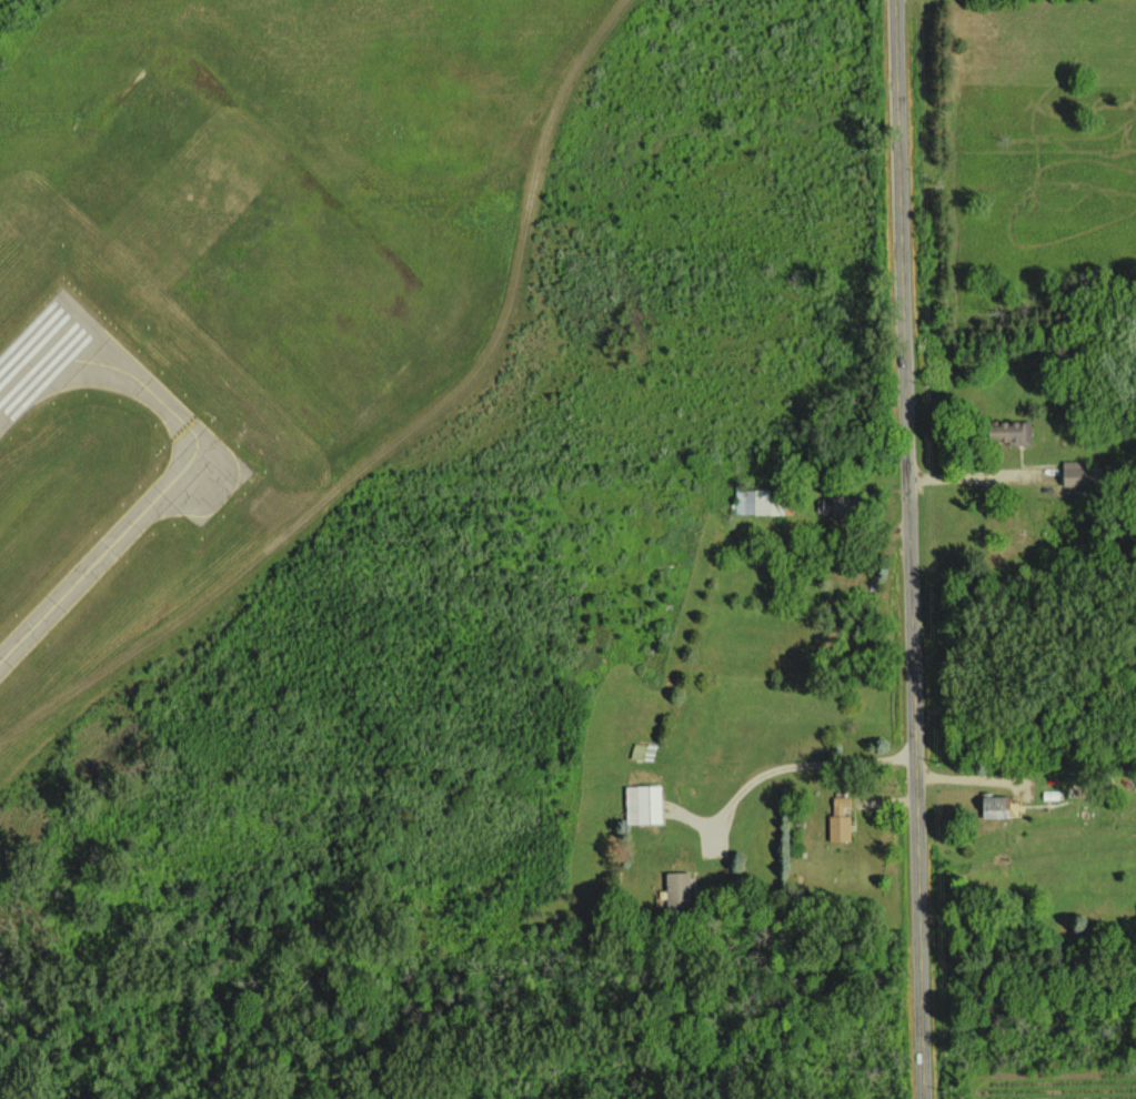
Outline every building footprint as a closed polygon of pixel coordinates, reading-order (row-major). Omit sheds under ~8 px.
[(984,442),(1029,443),(1030,422),(985,421),(984,442)] [(1084,486),(1085,461),(1061,460),(1060,485),(1084,486)] [(736,514),(780,513),(780,491),(735,492),(736,514)] [(663,823),(662,785),(625,786),(626,824),(663,823)] [(980,818),(1009,817),(1008,796),(979,797),(980,818)] [(829,841),(848,841),(848,807),(849,807),(849,797),(833,797),(833,815),(829,815),(829,841)] [(689,908),(689,872),(666,872),(667,909),(689,908)]
